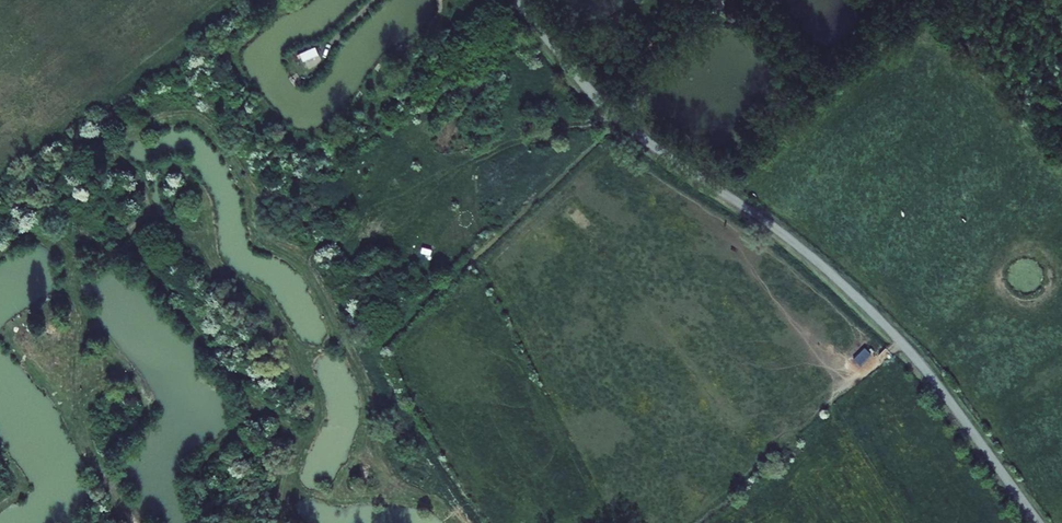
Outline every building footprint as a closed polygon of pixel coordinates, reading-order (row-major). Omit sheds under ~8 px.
[(863,347),(852,359),(861,366),(871,353),(863,347)]
